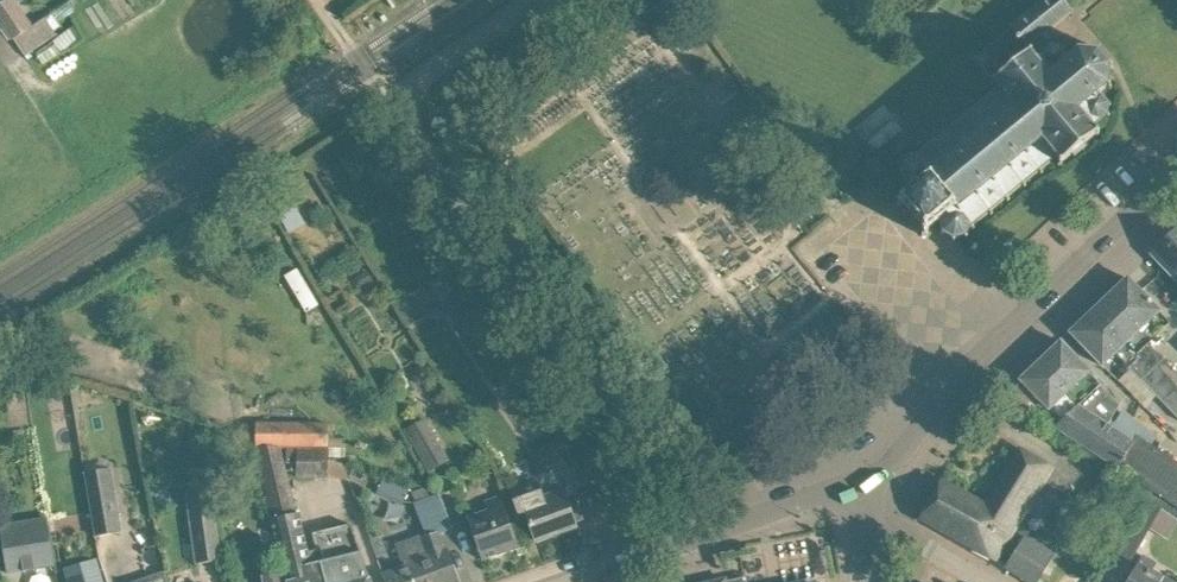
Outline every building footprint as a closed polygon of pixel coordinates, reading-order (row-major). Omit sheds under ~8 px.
[(45,19),(33,26),(16,0),(6,0),(0,3),(0,22),(12,40),(24,59),(57,38),(45,19)] [(1042,168),(1056,156),(1059,160),(1058,165),(1062,165),(1062,161),(1072,153),(1074,156),(1087,145),(1085,142),(1094,134),(1099,135),(1099,131),(1095,130),(1092,127),(1106,115),(1109,117),(1110,114),(1107,113),(1108,106),(1111,105),(1110,102),(1107,103),(1103,97),(1104,95),(1102,93),(1100,96),(1096,96),(1106,87),(1110,89),(1112,86),(1108,84),(1109,69),(1114,67),(1113,64),(1108,65),(1099,53),(1101,49),(1098,48),(1096,52),(1080,51),(1079,46),(1071,36),(1059,46),(1052,45),(1051,42),(1048,43),(1042,36),(1073,11),(1064,0),(1044,0),(1012,26),(984,50),(1003,73),(996,80),(990,80),(988,86),(991,86),(995,91),(984,100),(982,97),(980,99),(982,101),(967,114),(965,111),(963,112),(966,115),(951,127),(949,124),(947,126),(949,129),(934,141),(932,139),(930,140),(932,143),(916,156),(913,154),(912,155),(914,158),(909,160),(905,157),(903,159),(907,163),(902,169),(898,168),(898,172),(902,173),(905,180),(902,182),(904,185),(908,181),(910,184),(908,190),(911,193),(905,199),(898,199),(898,205),(905,205),(903,207),(920,229),(922,228),(922,235),(927,235),(928,229),(938,220),(940,222),(941,221),(943,230),(941,233),(942,235),(945,233),(953,237),(953,241),(955,241),(955,238),(964,235),(967,238),(969,236),(966,233),(971,227),(1042,168)] [(886,145),(895,156),(913,139),(914,140),(918,136),(910,127),(907,130),(897,118),(873,139),(881,149),(886,145)] [(358,148),(340,158),(346,169),(364,159),(358,148)] [(303,221),(290,198),(274,207),(287,230),(303,221)] [(1153,254),(1176,279),(1176,231),(1153,254)] [(366,270),(356,276),(367,295),(377,288),(366,270)] [(1128,277),(1099,305),(1176,386),(1176,372),(1152,347),(1159,341),(1155,336),(1169,323),(1158,312),(1159,311),(1128,277)] [(441,304),(454,324),(470,313),(457,293),(441,304)] [(297,299),(314,333),(322,328),(306,294),(297,299)] [(1070,332),(1102,365),(1115,352),(1176,416),(1176,386),(1099,305),(1070,332)] [(1107,423),(1120,405),(1100,385),(1088,373),(1089,371),(1061,341),(1020,380),(1021,381),(1008,393),(1031,417),(1045,405),(1060,421),(1055,427),(1176,506),(1176,463),(1137,436),(1134,441),(1107,423)] [(406,429),(430,470),(448,460),(424,418),(406,429)] [(256,422),(257,447),(328,446),(328,422),(256,422)] [(567,487),(568,488),(582,479),(585,484),(589,482),(559,437),(536,452),(547,469),(555,463),(570,485),(567,487)] [(263,477),(287,581),(374,581),(372,577),(370,578),(349,523),(313,533),(317,549),(306,552),(297,513),(294,513),(285,472),(279,447),(257,447),(263,477)] [(287,462),(292,462),(292,470),(297,470),(297,477),(327,477),(327,448),(297,448),(287,448),(287,462)] [(920,519),(995,561),(1052,468),(1020,448),(985,504),(942,479),(920,519)] [(85,474),(89,499),(95,536),(120,531),(110,470),(85,474)] [(537,480),(510,489),(514,500),(520,516),(526,513),(536,540),(576,526),(572,513),(573,512),(574,512),(575,511),(576,511),(576,510),(577,509),(577,508),(577,507),(578,506),(577,505),(573,493),(565,496),(563,490),(544,497),(541,490),(537,480)] [(422,537),(421,534),(395,543),(403,566),(384,573),(388,581),(459,581),(446,549),(444,550),(438,534),(453,528),(440,493),(415,502),(426,535),(422,537)] [(467,516),(483,560),(518,547),(500,496),(485,501),(488,509),(467,516)] [(1115,552),(1129,560),(1159,509),(1145,500),(1115,552)] [(190,519),(196,563),(223,559),(217,515),(190,519)] [(54,564),(46,517),(0,525),(0,532),(7,572),(54,564)] [(1031,581),(1038,581),(1055,555),(1024,536),(1005,566),(1031,581)] [(77,543),(61,547),(66,567),(83,563),(77,543)] [(1138,563),(1127,581),(1170,581),(1152,572),(1157,562),(1143,554),(1138,563)] [(68,581),(108,581),(100,559),(83,563),(66,567),(63,568),(68,581)] [(278,567),(262,571),(264,581),(282,581),(278,567)] [(163,570),(129,581),(167,581),(163,570)]
